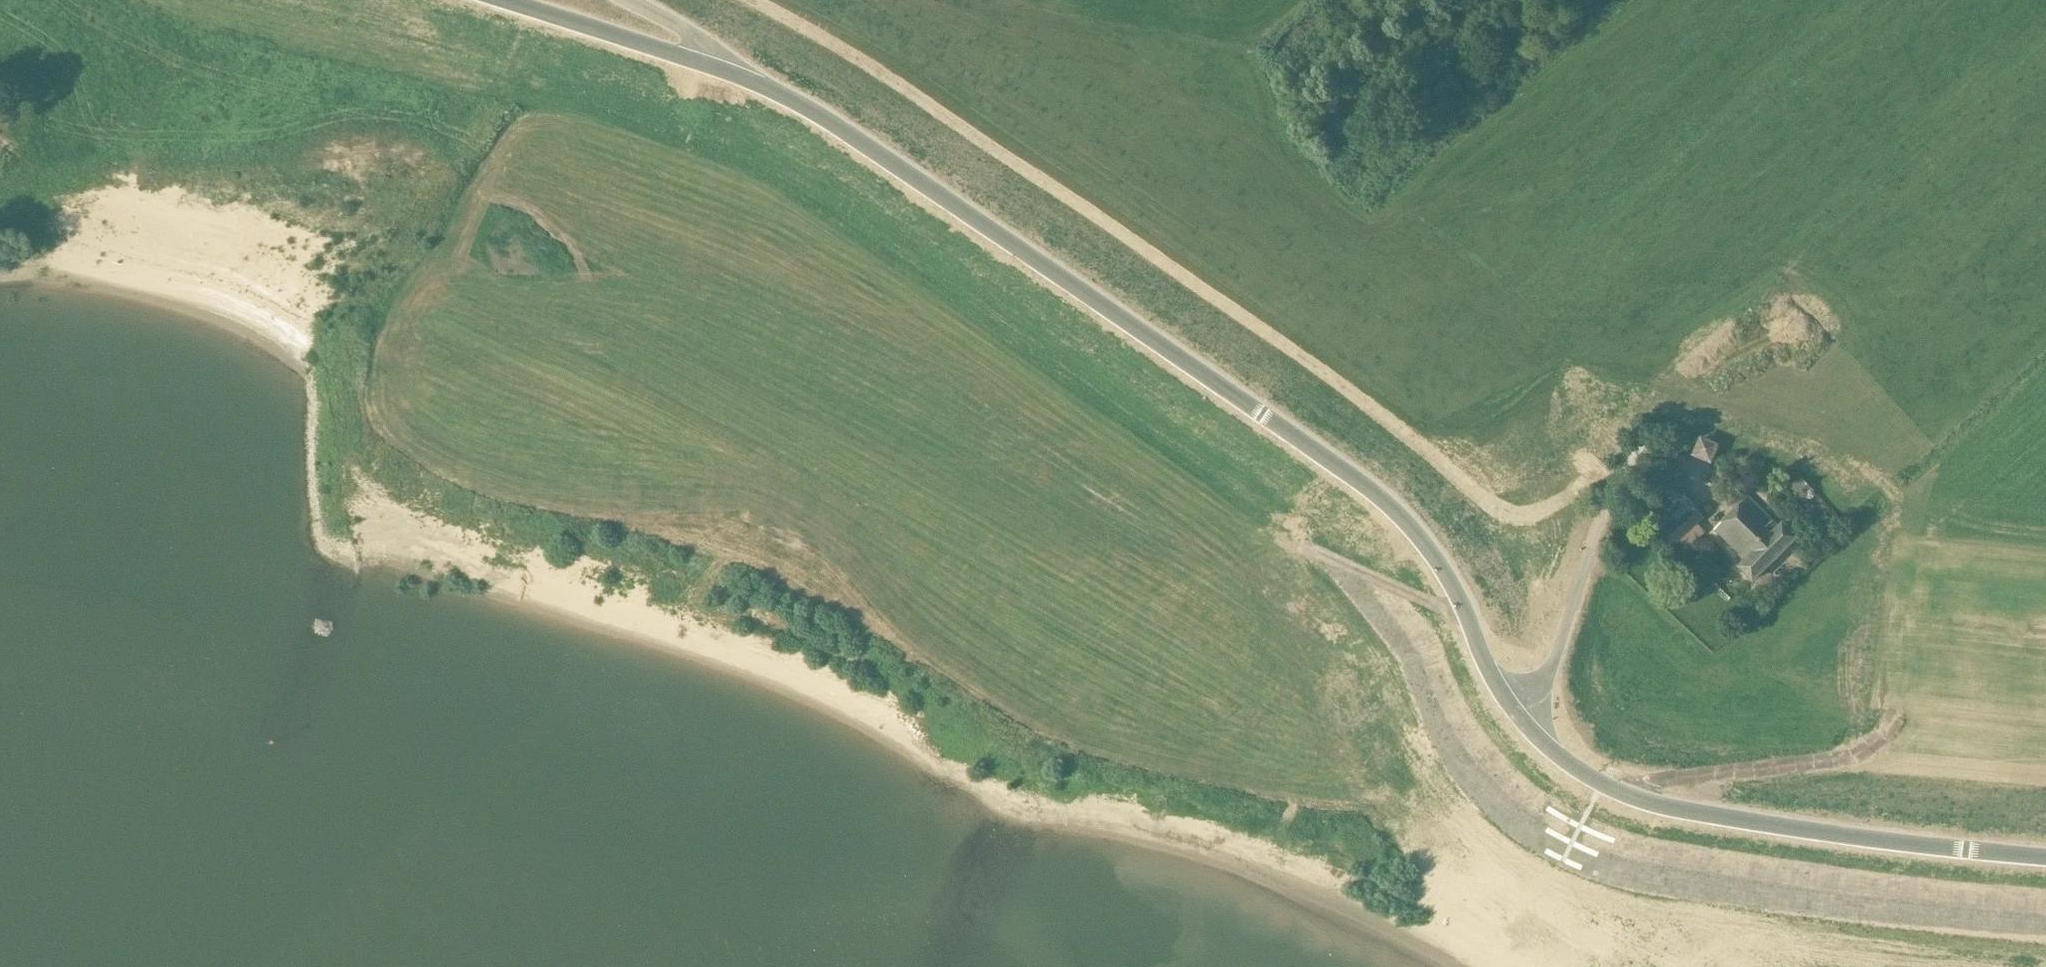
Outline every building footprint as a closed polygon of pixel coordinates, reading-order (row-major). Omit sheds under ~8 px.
[(1641,508),(1673,544),(1702,517),(1667,480),(1641,508)] [(1812,490),(1811,490),(1803,481),(1789,494),(1798,503),(1812,490)] [(1735,566),(1751,582),(1796,537),(1781,522),(1777,526),(1747,497),(1714,530),(1743,558),(1735,566)]
